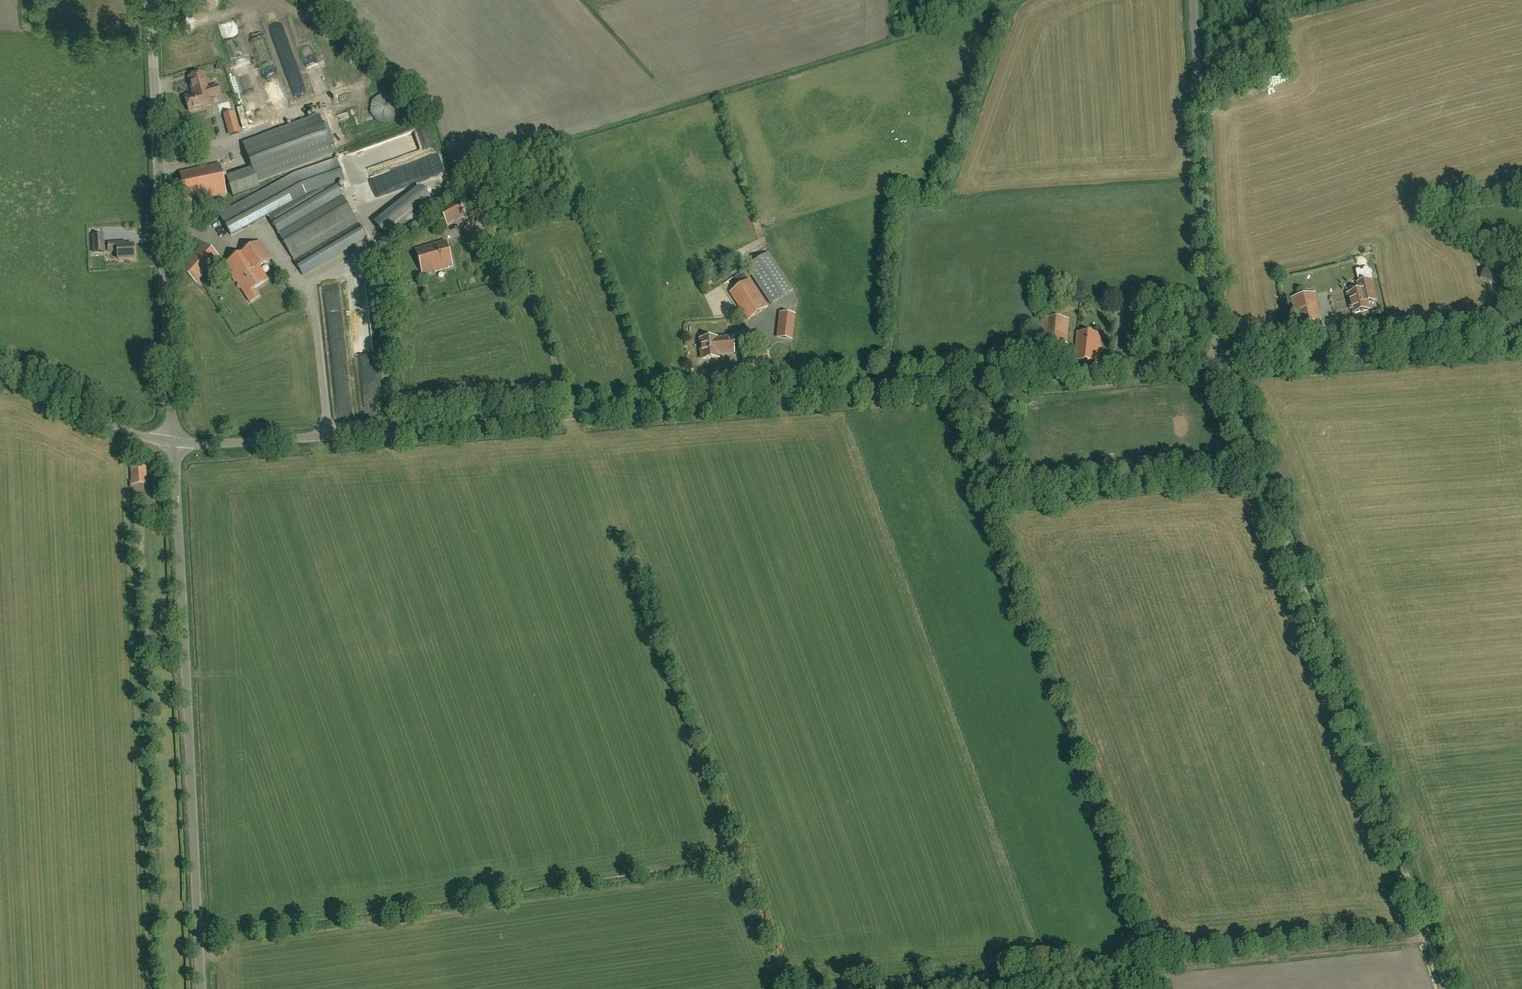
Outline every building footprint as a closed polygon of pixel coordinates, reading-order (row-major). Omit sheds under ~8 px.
[(202,73),(188,77),(193,94),(185,97),(189,111),(212,104),(210,97),(219,94),(216,85),(207,88),(202,73)] [(259,80),(243,86),(254,115),(255,114),(260,128),(279,121),(276,115),(272,116),(259,80)] [(381,127),(399,120),(394,106),(396,106),(391,95),(372,102),(381,127)] [(223,115),(226,123),(236,120),(234,112),(223,115)] [(333,154),(319,115),(243,143),(249,161),(257,182),(333,154)] [(331,132),(340,129),(335,116),(327,119),(331,132)] [(395,194),(374,209),(375,215),(384,227),(388,225),(422,200),(429,198),(423,190),(420,179),(419,179),(416,182),(411,183),(406,187),(400,189),(418,175),(422,174),(434,190),(444,187),(449,183),(440,154),(398,167),(390,173),(393,178),(388,181),(389,186),(395,194)] [(220,163),(180,172),(186,202),(226,194),(220,163)] [(312,205),(295,173),(219,214),(230,235),(268,215),(274,227),(303,275),(367,237),(338,189),(312,205)] [(465,211),(476,208),(472,196),(461,199),(465,211)] [(428,198),(378,234),(384,242),(434,206),(428,198)] [(443,206),(438,209),(447,225),(452,222),(443,206)] [(105,226),(106,234),(116,233),(116,225),(105,226)] [(105,252),(104,235),(93,235),(94,252),(105,252)] [(225,264),(250,302),(260,296),(255,288),(268,280),(259,266),(271,259),(259,241),(238,255),(240,258),(235,261),(233,258),(225,264)] [(415,249),(423,274),(452,265),(445,241),(434,244),(434,245),(428,247),(428,246),(415,249)] [(108,251),(117,251),(117,259),(134,258),(133,245),(126,245),(126,242),(108,243),(108,251)] [(196,282),(219,256),(204,242),(181,268),(196,282)] [(746,268),(770,304),(792,290),(768,253),(746,268)] [(1489,262),(1513,270),(1515,264),(1491,256),(1489,262)] [(767,306),(749,279),(730,292),(748,319),(767,306)] [(326,284),(332,368),(334,367),(334,375),(348,374),(341,280),(330,281),(330,284),(326,284)] [(1368,303),(1376,301),(1371,280),(1358,283),(1360,291),(1348,294),(1351,310),(1353,309),(1353,313),(1370,310),(1368,303)] [(351,290),(355,329),(369,328),(366,289),(351,290)] [(1321,320),(1315,293),(1291,298),(1294,311),(1296,311),(1299,325),(1321,320)] [(777,338),(791,339),(794,314),(780,313),(777,338)] [(1049,348),(1050,342),(1068,343),(1070,319),(1042,317),(1039,348),(1049,348)] [(1297,346),(1311,343),(1308,326),(1294,329),(1295,333),(1297,346)] [(1099,362),(1102,334),(1078,332),(1075,360),(1099,362)] [(716,338),(716,337),(700,338),(702,358),(718,357),(717,353),(733,352),(732,337),(716,338)] [(358,341),(360,356),(371,355),(369,340),(358,341)] [(144,502),(143,485),(148,485),(146,466),(130,467),(132,486),(133,486),(134,503),(144,502)]
